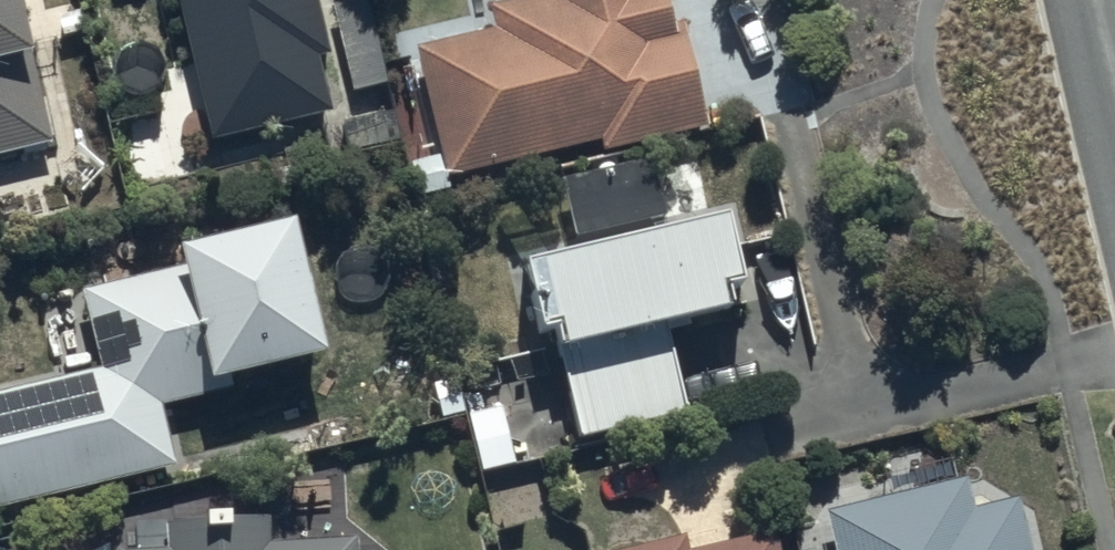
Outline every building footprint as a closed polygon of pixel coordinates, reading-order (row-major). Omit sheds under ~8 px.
[(198,148),(316,121),(312,104),(324,101),(315,59),(325,57),(312,0),(162,0),(198,148)] [(403,54),(429,163),(403,169),(410,200),(441,193),(439,183),(590,147),(593,158),(693,134),(671,40),(663,41),(653,0),(462,0),(471,39),(403,54)] [(39,149),(17,57),(2,61),(0,53),(0,158),(39,149)] [(639,172),(551,190),(563,253),(636,238),(633,225),(650,222),(639,172)] [(702,227),(492,273),(506,340),(523,336),(528,357),(542,354),(561,440),(674,415),(655,326),(695,318),(691,297),(739,286),(731,248),(708,253),(702,227)] [(164,472),(149,412),(186,403),(184,396),(300,368),(297,354),(315,350),(287,236),(268,240),(267,236),(153,263),(157,278),(68,299),(84,365),(0,385),(0,512),(164,472)] [(812,515),(814,526),(786,530),(789,549),(1018,549),(1006,502),(984,507),(981,494),(957,500),(953,482),(812,515)] [(346,543),(257,545),(256,520),(168,522),(168,526),(152,526),(152,549),(346,549),(346,543)] [(757,534),(700,549),(761,549),(757,534)] [(629,549),(675,549),(671,537),(629,549)]
